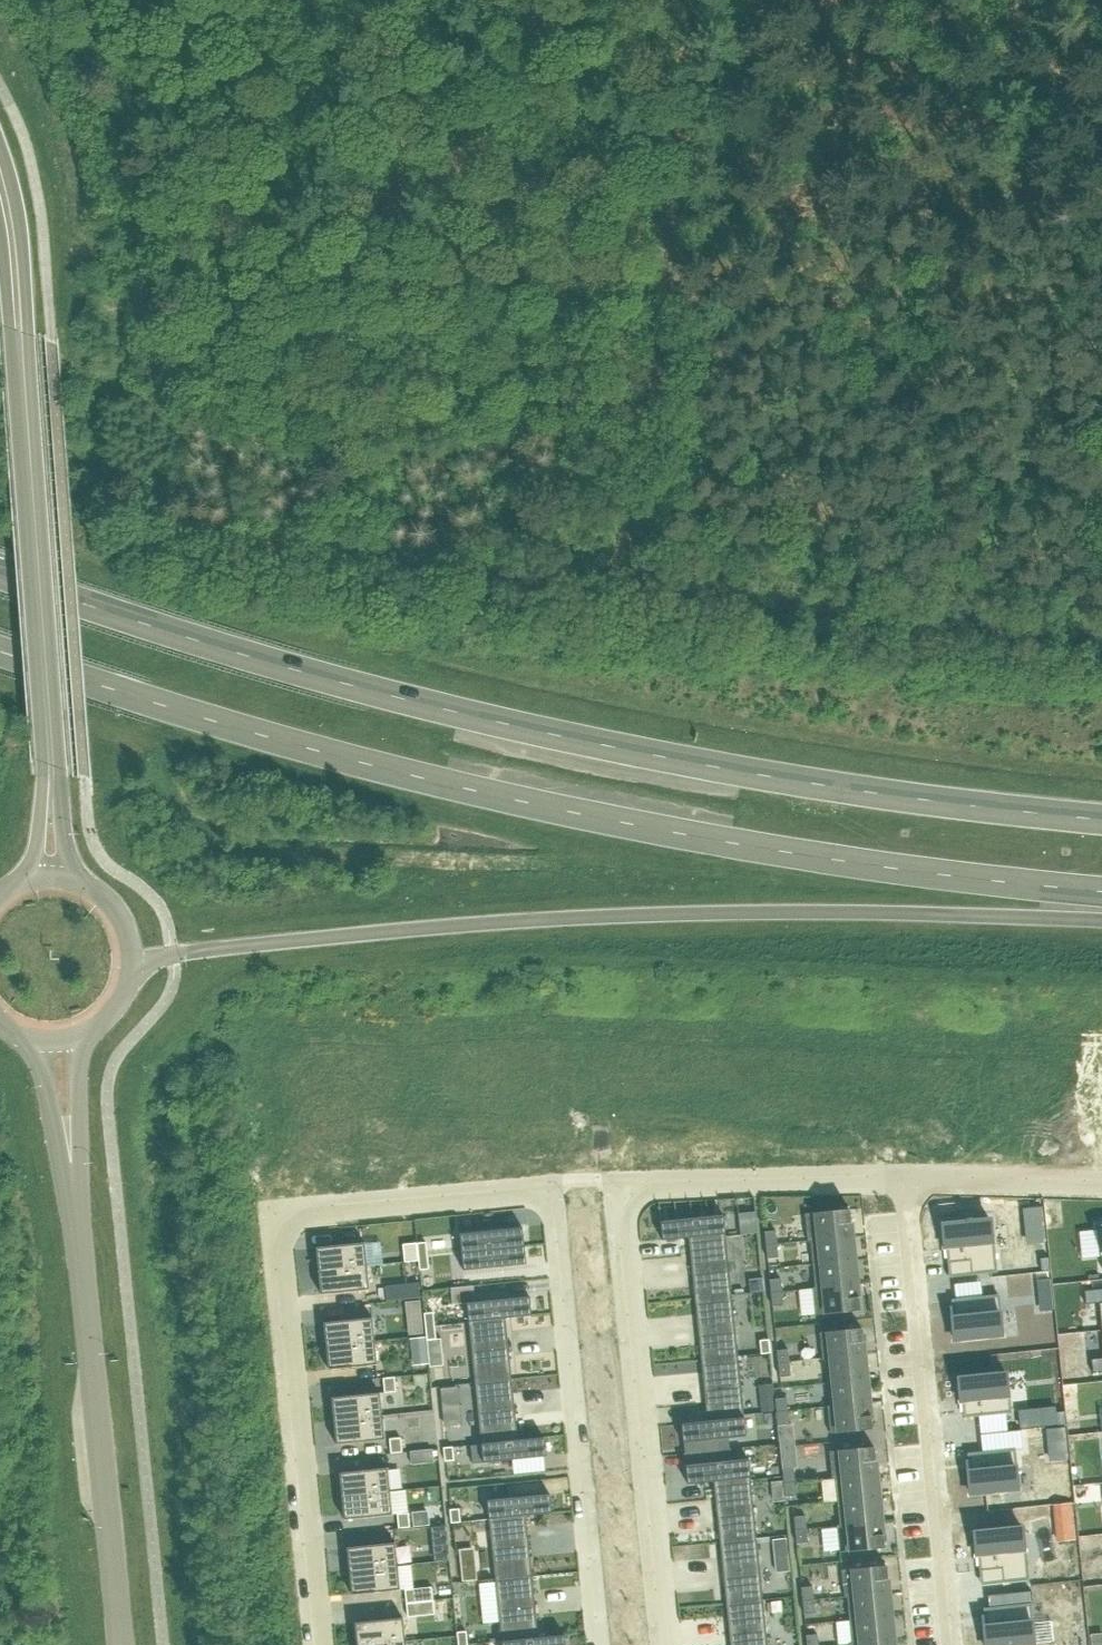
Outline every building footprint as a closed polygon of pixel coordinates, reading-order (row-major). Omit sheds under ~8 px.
[(849,1210),(805,1214),(808,1242),(810,1242),(810,1241),(852,1236),(849,1210)] [(723,1215),(660,1222),(662,1241),(688,1238),(688,1237),(725,1234),(723,1215)] [(966,1221),(943,1224),(945,1247),(947,1247),(949,1263),(970,1261),(971,1274),(996,1272),(993,1240),(992,1240),(990,1219),(972,1221),(972,1218),(965,1219),(966,1221)] [(756,1220),(747,1221),(749,1235),(758,1234),(756,1220)] [(1027,1229),(1028,1242),(1046,1240),(1044,1227),(1027,1229)] [(522,1228),(460,1234),(461,1253),(524,1246),(522,1228)] [(1079,1232),(1082,1259),(1100,1257),(1101,1257),(1101,1228),(1097,1228),(1097,1230),(1079,1232)] [(776,1231),(764,1232),(766,1246),(777,1244),(776,1231)] [(725,1234),(688,1237),(688,1238),(695,1299),(731,1295),(725,1234)] [(852,1236),(810,1241),(810,1242),(813,1265),(855,1260),(852,1236)] [(365,1243),(316,1248),(318,1271),(367,1266),(365,1243)] [(416,1243),(403,1245),(405,1263),(418,1261),(416,1243)] [(426,1243),(417,1244),(418,1257),(427,1256),(426,1243)] [(777,1244),(766,1246),(767,1259),(778,1258),(777,1244)] [(524,1246),(461,1253),(463,1271),(526,1264),(524,1246)] [(427,1256),(418,1257),(420,1270),(429,1269),(427,1256)] [(1049,1258),(1040,1258),(1041,1272),(1050,1271),(1049,1258)] [(855,1260),(813,1265),(815,1288),(815,1289),(857,1284),(855,1260)] [(367,1266),(318,1271),(321,1295),(369,1290),(367,1266)] [(762,1278),(753,1279),(755,1293),(764,1292),(762,1278)] [(781,1279),(769,1280),(771,1293),(782,1292),(781,1279)] [(1049,1280),(1037,1281),(1038,1296),(1051,1295),(1049,1280)] [(418,1281),(383,1284),(385,1300),(419,1297),(418,1281)] [(815,1288),(812,1288),(815,1316),(860,1311),(857,1284),(815,1289),(815,1288)] [(1093,1290),(1084,1291),(1085,1305),(1094,1304),(1093,1290)] [(782,1292),(771,1293),(772,1307),(783,1306),(782,1292)] [(731,1295),(695,1299),(701,1360),(738,1357),(731,1295)] [(954,1317),(952,1317),(955,1340),(1002,1336),(999,1315),(1001,1315),(999,1296),(952,1300),(954,1317)] [(530,1297),(467,1303),(469,1322),(506,1319),(532,1316),(530,1297)] [(420,1301),(407,1302),(408,1318),(422,1316),(420,1301)] [(433,1313),(424,1314),(426,1327),(435,1326),(433,1313)] [(372,1318),(324,1323),(326,1346),(375,1341),(372,1318)] [(506,1319),(469,1322),(475,1383),(512,1379),(506,1319)] [(435,1326),(426,1327),(427,1340),(436,1339),(435,1326)] [(862,1329),(820,1333),(822,1361),(825,1360),(825,1359),(864,1355),(862,1329)] [(425,1336),(409,1338),(411,1350),(427,1349),(425,1336)] [(769,1340),(760,1341),(761,1354),(770,1353),(769,1340)] [(375,1341),(326,1346),(328,1370),(377,1365),(375,1341)] [(788,1350),(777,1351),(778,1364),(789,1363),(788,1350)] [(864,1355),(825,1359),(825,1360),(828,1383),(867,1379),(864,1355)] [(443,1356),(429,1358),(430,1367),(444,1365),(443,1356)] [(738,1357),(701,1360),(707,1421),(707,1422),(744,1418),(738,1357)] [(1100,1359),(1091,1359),(1092,1373),(1101,1372),(1100,1359)] [(789,1363),(778,1364),(779,1378),(791,1376),(789,1363)] [(1006,1373),(959,1378),(961,1401),(963,1401),(964,1417),(1011,1412),(1009,1394),(1008,1394),(1006,1373)] [(395,1378),(383,1379),(385,1393),(396,1392),(395,1378)] [(512,1379),(475,1383),(481,1444),(518,1440),(512,1379)] [(867,1379),(828,1383),(830,1406),(830,1407),(869,1403),(867,1379)] [(1078,1390),(1066,1392),(1068,1406),(1080,1405),(1078,1390)] [(380,1393),(331,1398),(334,1421),(382,1416),(380,1393)] [(782,1399),(775,1399),(776,1412),(776,1413),(787,1411),(786,1398),(782,1399)] [(760,1401),(762,1413),(776,1412),(775,1399),(760,1401)] [(830,1406),(827,1406),(830,1434),(872,1430),(869,1403),(830,1407),(830,1406)] [(787,1411),(776,1413),(778,1425),(778,1426),(789,1425),(787,1411)] [(1065,1411),(1056,1412),(1057,1426),(1066,1425),(1065,1411)] [(382,1416),(334,1421),(336,1445),(385,1440),(382,1416)] [(707,1421),(681,1424),(683,1443),(702,1441),(740,1437),(746,1437),(744,1418),(707,1422),(707,1421)] [(1048,1438),(1066,1436),(1065,1428),(1047,1429),(1048,1438)] [(1021,1431),(1007,1432),(1009,1450),(1015,1450),(1023,1449),(1021,1431)] [(518,1440),(481,1444),(483,1463),(546,1457),(544,1437),(518,1440)] [(702,1441),(703,1452),(747,1448),(746,1437),(740,1437),(702,1441)] [(401,1438),(390,1439),(391,1453),(402,1452),(401,1438)] [(445,1448),(443,1448),(445,1462),(446,1461),(454,1461),(452,1447),(445,1448)] [(874,1447),(829,1452),(832,1479),(835,1479),(835,1478),(877,1474),(874,1447)] [(432,1448),(409,1450),(411,1464),(433,1462),(432,1448)] [(748,1459),(747,1448),(703,1452),(705,1463),(748,1459)] [(970,1470),(968,1471),(971,1494),(1017,1489),(1015,1468),(1017,1468),(1015,1450),(1009,1450),(968,1454),(970,1470)] [(705,1463),(686,1465),(688,1484),(714,1482),(714,1481),(750,1477),(748,1459),(705,1463)] [(388,1468),(339,1473),(341,1496),(390,1491),(388,1468)] [(793,1469),(782,1470),(783,1477),(784,1483),(795,1482),(793,1469)] [(877,1474),(835,1478),(835,1479),(837,1502),(879,1498),(877,1474)] [(750,1477),(714,1481),(714,1482),(720,1543),(757,1539),(750,1477)] [(795,1482),(784,1483),(785,1497),(792,1496),(796,1496),(795,1482)] [(390,1491),(341,1496),(344,1520),(393,1515),(390,1491)] [(550,1494),(487,1500),(489,1519),(526,1516),(552,1513),(550,1494)] [(879,1498),(837,1502),(839,1525),(840,1526),(882,1522),(879,1498)] [(1071,1504),(1055,1505),(1056,1524),(1072,1522),(1071,1504)] [(451,1510),(450,1510),(451,1523),(453,1523),(460,1522),(459,1509),(451,1510)] [(429,1525),(428,1512),(412,1513),(413,1527),(429,1525)] [(408,1513),(397,1514),(399,1528),(410,1527),(408,1513)] [(526,1516),(489,1519),(495,1580),(532,1577),(526,1516)] [(805,1516),(794,1517),(795,1531),(806,1529),(805,1516)] [(839,1525),(837,1525),(840,1553),(884,1548),(882,1522),(840,1526),(839,1525)] [(432,1527),(434,1540),(448,1538),(446,1525),(432,1527)] [(945,1543),(975,1540),(973,1527),(943,1530),(945,1543)] [(1021,1527),(974,1531),(977,1555),(979,1555),(980,1571),(1001,1569),(1003,1582),(1028,1580),(1025,1547),(1023,1548),(1021,1527)] [(806,1529),(795,1531),(796,1544),(808,1543),(806,1529)] [(785,1537),(771,1539),(773,1553),(787,1551),(785,1537)] [(757,1539),(720,1543),(726,1604),(763,1600),(757,1539)] [(395,1543),(347,1548),(349,1571),(398,1566),(395,1543)] [(474,1563),(458,1564),(460,1583),(476,1582),(474,1563)] [(398,1566),(349,1571),(352,1595),(400,1590),(398,1566)] [(886,1566),(841,1570),(844,1598),(847,1598),(847,1597),(889,1592),(886,1566)] [(1084,1567),(1085,1585),(1094,1584),(1092,1566),(1084,1567)] [(532,1577),(495,1580),(501,1641),(538,1638),(532,1577)] [(432,1587),(405,1590),(406,1603),(433,1601),(432,1587)] [(812,1587),(801,1588),(802,1601),(814,1600),(812,1587)] [(1031,1591),(1012,1593),(1013,1606),(1031,1604),(1031,1605),(1032,1605),(1031,1591)] [(889,1592),(847,1597),(847,1598),(849,1621),(891,1616),(889,1592)] [(726,1604),(730,1644),(768,1644),(763,1600),(726,1604)] [(814,1600),(802,1601),(804,1615),(815,1613),(814,1600)] [(433,1601),(406,1604),(408,1617),(435,1614),(433,1601)] [(984,1626),(986,1644),(1027,1644),(1033,1644),(1031,1623),(1033,1623),(1031,1605),(1031,1604),(1013,1606),(984,1609),(986,1625),(984,1626)] [(891,1616),(849,1621),(852,1643),(852,1644),(894,1640),(891,1616)] [(355,1623),(357,1644),(371,1644),(406,1641),(403,1618),(355,1623)] [(457,1632),(459,1644),(465,1644),(468,1644),(466,1631),(457,1632)] [(501,1641),(502,1644),(565,1644),(564,1635),(538,1638),(501,1641)] [(806,1636),(807,1644),(818,1644),(817,1635),(806,1636)]
